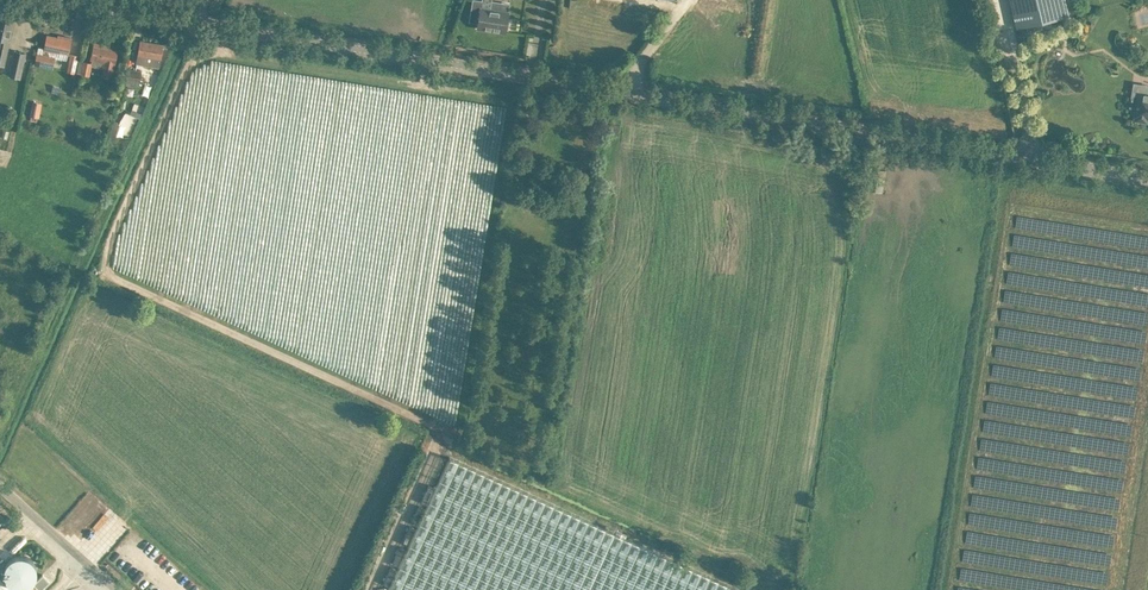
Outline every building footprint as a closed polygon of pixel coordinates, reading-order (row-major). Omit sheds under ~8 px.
[(469,21),(478,22),(477,27),(505,32),(506,29),(507,20),(507,19),(508,12),(510,3),(491,0),(481,0),(472,0),(469,21)] [(1014,14),(1017,26),(1069,14),(1066,0),(1011,0),(1014,14)] [(10,33),(13,22),(0,19),(0,64),(3,65),(8,41),(9,41),(10,33)] [(39,47),(36,58),(35,64),(52,68),(55,57),(54,57),(55,51),(68,54),(72,38),(63,36),(62,38),(47,35),(44,48),(39,47)] [(136,63),(147,65),(158,67),(162,44),(140,40),(136,63)] [(94,43),(91,59),(104,62),(102,74),(112,77),(118,50),(103,46),(103,44),(94,43)] [(15,50),(9,76),(20,79),(26,52),(15,50)] [(71,55),(68,71),(74,72),(77,56),(71,55)] [(79,61),(77,72),(85,74),(89,75),(91,65),(91,63),(79,61)] [(127,68),(124,82),(133,83),(139,84),(141,70),(127,68)] [(1131,106),(1137,107),(1135,116),(1137,117),(1139,120),(1145,121),(1147,118),(1147,94),(1133,91),(1132,97),(1131,100),(1132,100),(1131,106)] [(31,116),(30,121),(37,122),(38,117),(39,118),(42,103),(32,101),(30,116),(31,116)] [(612,124),(610,132),(619,134),(620,126),(612,124)] [(885,169),(871,167),(868,189),(882,191),(885,169)] [(545,192),(543,199),(551,201),(553,194),(545,192)] [(449,456),(388,589),(742,589),(449,456)] [(428,484),(419,503),(425,506),(434,487),(428,484)] [(418,505),(409,524),(415,527),(424,508),(418,505)] [(409,525),(400,544),(406,547),(415,528),(409,525)] [(400,546),(390,566),(395,568),(405,549),(400,546)] [(390,566),(381,584),(386,587),(395,569),(390,566)] [(35,584),(41,589),(43,589),(51,582),(44,574),(35,584)] [(0,577),(0,589),(13,589),(0,577)]
